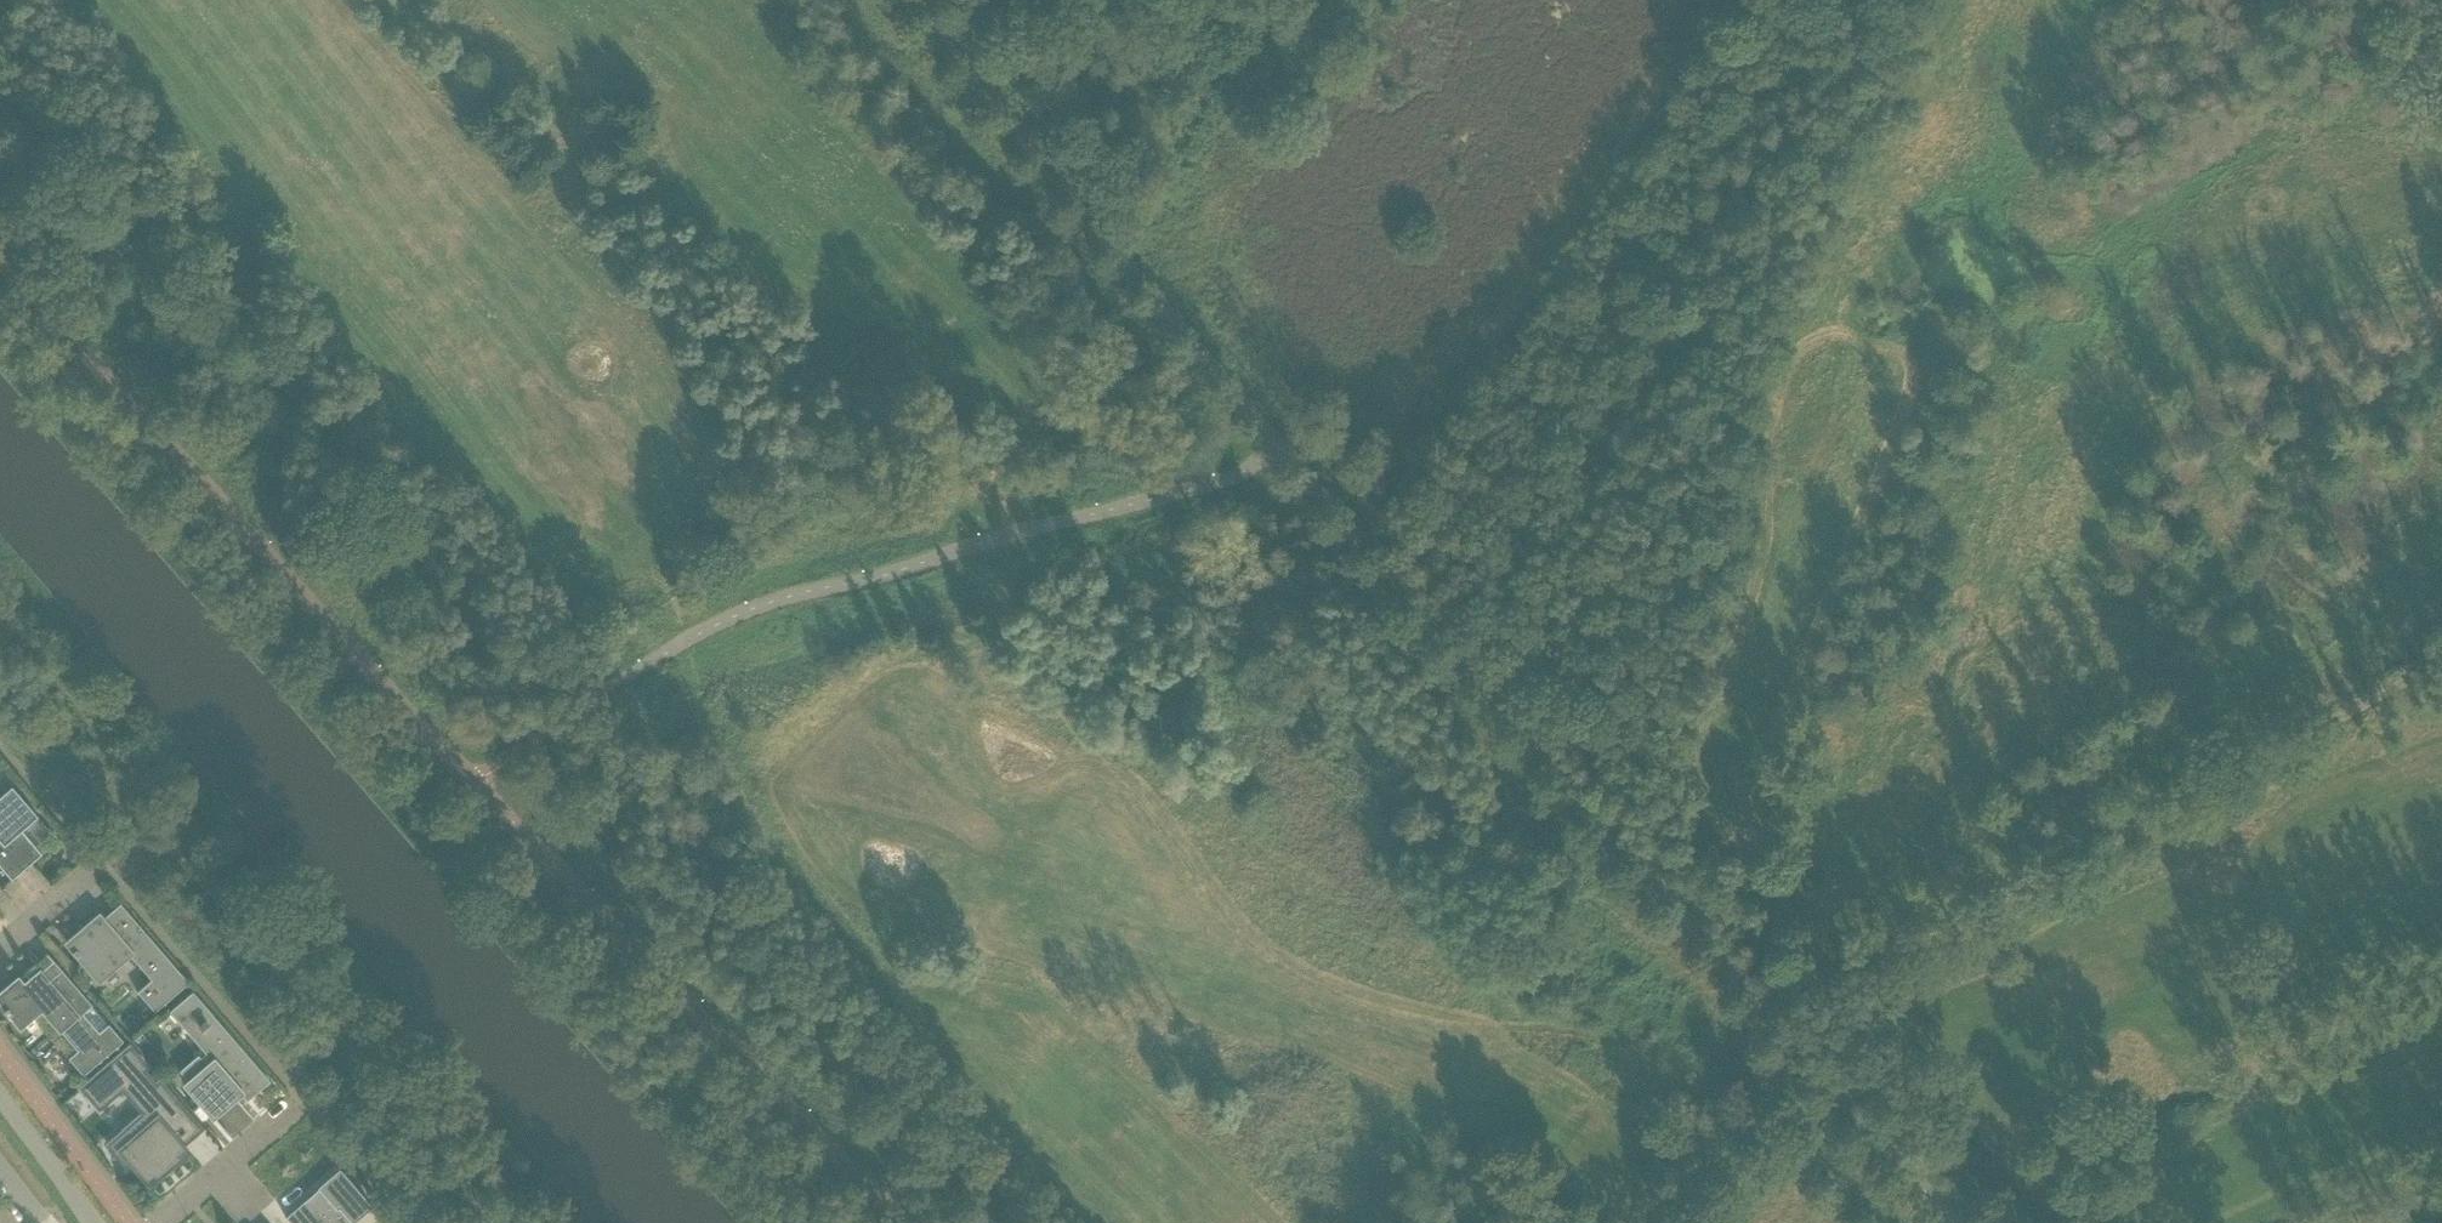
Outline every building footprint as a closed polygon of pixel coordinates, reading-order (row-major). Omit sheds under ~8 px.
[(1988,726),(1992,744),(2005,742),(2001,723),(1988,726)] [(31,864),(42,855),(20,829),(35,817),(36,819),(38,817),(11,786),(9,787),(11,789),(0,798),(0,867),(12,881),(27,868),(24,866),(29,861),(31,864)] [(88,933),(86,930),(68,944),(75,952),(73,953),(77,959),(79,957),(99,980),(129,955),(151,981),(137,993),(155,1013),(189,983),(121,904),(102,921),(99,918),(93,923),(96,926),(88,933)] [(0,996),(0,1002),(7,1010),(4,1012),(8,1018),(11,1016),(20,1028),(42,1010),(78,1051),(69,1059),(83,1076),(123,1042),(112,1029),(93,1006),(48,955),(47,956),(52,962),(24,987),(18,980),(0,996)] [(206,1054),(200,1059),(207,1067),(185,1086),(213,1118),(214,1118),(236,1099),(235,1097),(239,1093),(247,1102),(270,1082),(193,992),(170,1012),(206,1054)] [(142,1033),(135,1039),(138,1043),(145,1037),(142,1033)] [(146,1182),(153,1176),(156,1179),(180,1158),(178,1155),(185,1149),(183,1146),(201,1130),(159,1082),(155,1085),(143,1071),(147,1068),(129,1048),(82,1088),(100,1109),(123,1089),(153,1123),(134,1140),(125,1130),(108,1145),(125,1165),(129,1162),(146,1182)] [(286,1218),(290,1222),(355,1222),(373,1208),(340,1169),(318,1188),(319,1190),(286,1218)]
